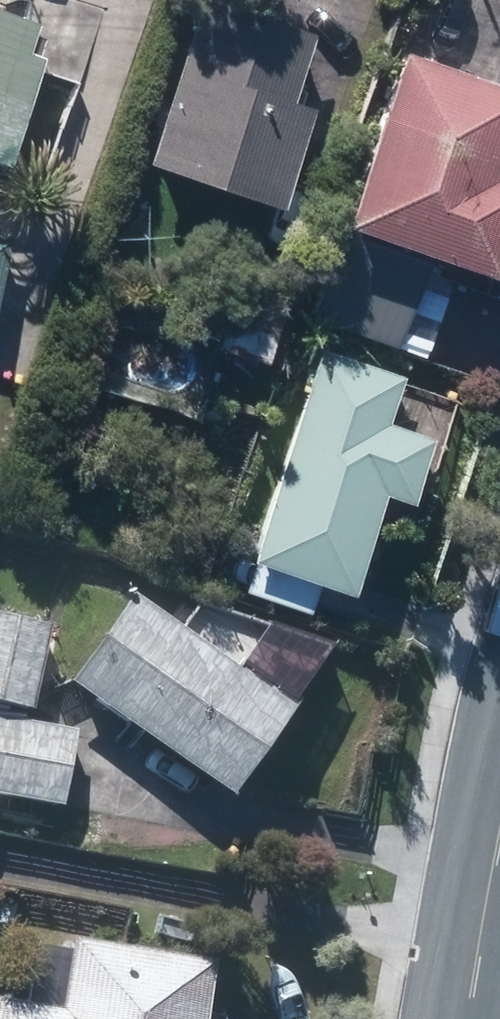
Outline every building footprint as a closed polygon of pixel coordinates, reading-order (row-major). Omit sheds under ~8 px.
[(194,8),(138,167),(266,212),(300,115),(276,107),(298,44),(194,8)] [(0,17),(0,139),(27,62),(16,58),(27,27),(0,17)] [(331,232),(471,285),(499,207),(499,192),(474,183),(499,115),(499,95),(397,56),(331,232)] [(395,380),(315,352),(239,564),(334,598),(371,495),(400,505),(423,442),(379,427),(395,380)] [(141,598),(79,682),(232,794),(299,704),(245,665),(240,671),(141,598)] [(55,630),(0,618),(0,698),(37,707),(55,630)] [(67,804),(81,729),(0,714),(0,792),(67,804)] [(0,1012),(0,1018),(205,1018),(217,958),(81,933),(68,1006),(3,994),(0,1012)]
